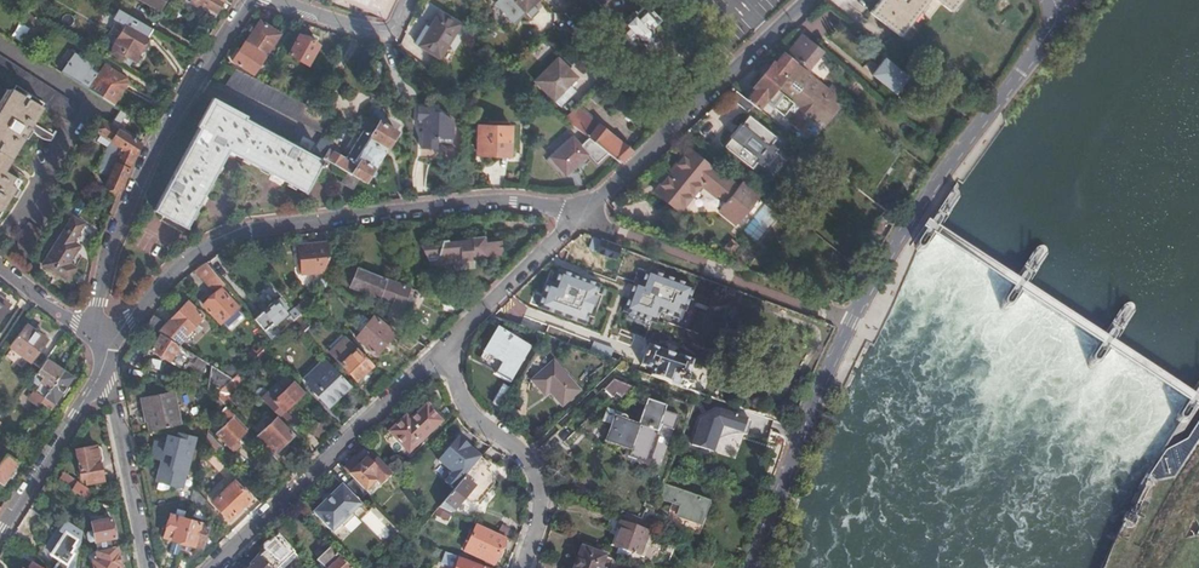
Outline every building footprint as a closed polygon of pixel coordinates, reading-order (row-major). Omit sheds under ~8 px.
[(159,10),(165,0),(141,0),(159,10)] [(188,1),(192,3),(194,1),(216,12),(222,0),(189,0),(188,1)] [(346,2),(358,7),(367,11),(383,18),(384,18),(393,0),(343,0),(346,2)] [(493,2),(512,22),(535,0),(495,0),(493,2)] [(895,34),(922,0),(880,0),(869,14),(895,34)] [(940,7),(949,14),(960,0),(930,0),(940,7)] [(658,20),(644,4),(635,13),(633,11),(619,23),(621,26),(612,34),(626,49),(634,41),(635,42),(636,43),(643,43),(650,36),(650,30),(649,28),(658,20)] [(142,35),(147,27),(116,8),(110,18),(117,22),(125,27),(113,47),(110,52),(120,58),(123,53),(134,60),(147,39),(142,35)] [(25,9),(21,15),(42,27),(46,21),(25,9)] [(458,23),(437,11),(425,32),(421,29),(414,42),(437,57),(458,23)] [(259,21),(245,42),(266,55),(281,34),(259,21)] [(105,43),(113,47),(125,27),(117,22),(105,43)] [(826,53),(801,34),(787,51),(808,68),(820,53),(823,56),(826,53)] [(318,45),(299,35),(287,54),(308,64),(318,45)] [(244,43),(232,61),(253,75),(265,56),(244,43)] [(837,96),(784,53),(775,64),(773,63),(754,87),(755,88),(746,100),(751,103),(771,120),(788,99),(816,121),(830,103),(836,107),(839,104),(834,99),(837,96)] [(0,108),(0,205),(17,179),(4,171),(44,108),(67,123),(78,107),(0,57),(0,79),(13,87),(0,108)] [(89,90),(115,107),(127,86),(125,78),(103,65),(98,75),(90,70),(92,66),(75,57),(62,73),(89,90)] [(571,78),(555,58),(530,78),(547,98),(571,78)] [(906,78),(884,60),(872,75),(894,92),(906,78)] [(332,117),(312,107),(262,83),(235,70),(227,86),(323,133),(332,117)] [(746,100),(737,92),(733,98),(746,108),(751,103),(746,100)] [(196,127),(198,128),(212,102),(227,111),(229,108),(211,99),(196,127)] [(212,102),(198,128),(153,210),(185,227),(227,151),(304,193),(319,166),(322,167),(324,163),(227,111),(212,102)] [(452,138),(452,121),(433,105),(414,105),(413,121),(422,121),(420,147),(433,147),(433,137),(452,138)] [(119,124),(125,114),(120,110),(110,124),(113,126),(116,122),(119,124)] [(776,138),(748,115),(741,124),(740,123),(730,135),(731,136),(724,146),(751,168),(756,162),(762,166),(776,149),(770,144),(776,138)] [(112,142),(118,130),(113,126),(110,124),(101,119),(95,130),(101,134),(101,135),(112,142)] [(357,179),(362,182),(371,168),(372,169),(383,152),(382,151),(394,132),(378,123),(370,135),(363,131),(347,157),(353,161),(351,163),(328,149),(330,144),(320,138),(312,152),(345,172),(357,179)] [(509,152),(510,126),(478,125),(476,151),(509,152)] [(619,162),(631,150),(622,143),(620,143),(607,133),(607,132),(598,125),(588,137),(608,153),(619,162)] [(129,169),(141,143),(118,130),(112,142),(122,148),(115,163),(129,169)] [(608,153),(588,137),(579,144),(573,135),(548,155),(564,173),(571,167),(575,168),(581,164),(580,160),(588,154),(595,163),(608,153)] [(119,193),(129,169),(115,163),(122,148),(112,142),(97,170),(109,176),(104,186),(119,193)] [(691,147),(660,186),(683,205),(703,182),(719,195),(724,188),(731,193),(720,207),(739,222),(759,196),(766,201),(776,209),(779,211),(783,207),(757,186),(749,179),(745,184),(741,181),(737,186),(691,147)] [(351,188),(357,179),(345,172),(340,182),(351,188)] [(683,205),(660,186),(656,190),(680,209),(683,205)] [(739,222),(736,225),(742,231),(743,230),(766,201),(759,196),(739,222)] [(91,229),(73,217),(42,265),(67,280),(74,268),(68,264),(91,229)] [(28,253),(41,231),(27,223),(15,236),(14,245),(17,249),(22,253),(28,253)] [(503,253),(502,235),(486,237),(486,233),(472,234),(472,238),(451,240),(450,238),(444,238),(441,241),(421,244),(426,251),(429,251),(435,261),(472,257),(472,254),(486,252),(487,254),(503,253)] [(619,246),(601,239),(596,250),(615,256),(619,246)] [(327,257),(326,242),(297,245),(301,275),(322,273),(327,257)] [(216,275),(204,261),(200,263),(194,268),(203,279),(213,278),(216,275)] [(397,320),(409,287),(357,268),(350,288),(386,303),(383,313),(386,314),(386,316),(397,320)] [(548,286),(542,304),(583,319),(585,312),(588,313),(598,287),(561,273),(555,289),(548,286)] [(642,289),(635,286),(625,311),(652,321),(657,309),(678,317),(688,289),(647,274),(642,289)] [(238,308),(220,289),(203,306),(221,324),(238,308)] [(10,312),(14,307),(0,297),(0,325),(10,312)] [(451,312),(454,303),(440,298),(437,306),(451,312)] [(253,320),(262,330),(267,326),(271,323),(274,327),(287,316),(275,302),(253,320)] [(152,315),(146,325),(156,332),(178,345),(185,334),(203,317),(188,303),(170,321),(171,321),(169,324),(152,315)] [(552,315),(521,304),(515,321),(546,332),(552,315)] [(298,314),(299,314),(304,309),(300,306),(295,310),(298,314)] [(295,310),(294,310),(290,314),(289,315),(285,319),(289,323),(291,321),(298,314),(295,310)] [(291,321),(290,322),(301,333),(307,327),(309,324),(299,314),(298,314),(291,321)] [(392,334),(371,316),(354,336),(375,353),(392,334)] [(44,340),(24,325),(9,346),(29,361),(44,340)] [(529,348),(495,328),(481,351),(500,362),(493,372),(508,381),(529,348)] [(640,352),(645,337),(619,329),(615,344),(640,352)] [(178,345),(156,332),(150,341),(153,343),(151,347),(149,349),(169,361),(170,361),(174,354),(187,361),(192,364),(197,357),(178,345)] [(408,351),(416,343),(403,334),(396,343),(408,351)] [(355,378),(371,363),(357,348),(344,335),(328,350),(355,378)] [(592,343),(591,350),(611,354),(612,347),(592,343)] [(652,367),(650,374),(682,386),(691,360),(678,355),(677,356),(660,350),(660,349),(647,344),(640,363),(652,367)] [(183,369),(187,361),(174,354),(170,361),(183,369)] [(327,405),(350,384),(324,357),(303,377),(308,382),(306,384),(327,405)] [(62,369),(47,358),(30,380),(38,386),(40,383),(49,389),(62,369)] [(553,358),(547,364),(529,381),(543,396),(550,389),(563,404),(580,388),(564,370),(553,358)] [(72,377),(62,369),(49,389),(43,397),(53,405),(72,378),(72,377)] [(210,379),(204,389),(217,391),(218,390),(231,378),(220,371),(214,376),(210,379)] [(218,390),(217,391),(215,397),(223,406),(232,397),(228,394),(242,380),(236,373),(231,378),(218,390)] [(262,401),(276,415),(300,394),(283,376),(267,391),(269,394),(262,401)] [(616,377),(605,386),(612,394),(623,384),(616,377)] [(490,403),(501,409),(513,389),(502,383),(490,403)] [(142,399),(149,430),(178,425),(172,393),(142,399)] [(50,410),(53,405),(43,397),(39,402),(50,410)] [(215,397),(213,405),(229,420),(225,423),(217,431),(215,433),(230,449),(232,449),(234,449),(237,446),(238,443),(237,442),(235,439),(244,431),(231,417),(233,416),(223,406),(215,397)] [(626,417),(606,410),(602,422),(610,424),(604,442),(626,449),(624,455),(645,462),(656,432),(659,433),(661,426),(673,430),(678,415),(663,410),(665,406),(646,400),(637,426),(626,422),(626,420),(626,418),(626,417)] [(405,416),(389,432),(408,452),(441,420),(425,404),(410,420),(405,416)] [(740,430),(743,419),(713,409),(697,416),(687,445),(713,453),(722,425),(740,430)] [(253,437),(274,458),(282,450),(278,446),(291,434),(274,417),(253,437)] [(213,427),(217,431),(225,423),(221,420),(213,427)] [(180,487),(192,437),(179,433),(178,438),(168,435),(165,443),(154,440),(152,450),(163,453),(157,478),(170,481),(169,484),(180,487)] [(203,444),(214,456),(222,449),(206,433),(203,444)] [(473,465),(480,457),(462,441),(456,449),(451,444),(438,460),(461,480),(473,465)] [(657,467),(666,447),(655,443),(647,463),(657,467)] [(96,447),(75,450),(81,478),(85,478),(86,483),(103,480),(96,447)] [(4,452),(0,459),(0,485),(17,461),(4,452)] [(363,459),(358,464),(353,459),(344,468),(365,489),(374,480),(378,484),(386,475),(372,460),(365,453),(361,457),(363,459)] [(390,472),(375,457),(372,460),(386,475),(390,472)] [(438,506),(451,512),(463,498),(469,503),(478,502),(493,484),(492,476),(486,471),(490,465),(480,457),(473,465),(461,480),(438,506)] [(62,475),(58,482),(85,499),(89,492),(62,475)] [(341,484),(312,511),(331,531),(340,522),(342,525),(353,514),(351,512),(360,504),(357,501),(365,492),(352,479),(344,487),(341,484)] [(249,498),(232,480),(213,499),(230,516),(249,498)] [(706,503),(662,486),(658,497),(670,501),(663,521),(694,533),(706,503)] [(194,503),(199,508),(206,501),(193,488),(190,498),(194,503)] [(164,535),(182,541),(190,518),(183,517),(186,509),(177,506),(174,514),(171,513),(164,535)] [(361,518),(380,539),(389,531),(370,510),(361,518)] [(610,546),(639,556),(648,531),(610,517),(606,526),(616,530),(610,546)] [(109,518),(89,522),(94,544),(114,540),(109,518)] [(190,518),(182,541),(200,546),(208,524),(190,518)] [(624,522),(647,531),(649,526),(639,523),(638,524),(625,519),(624,522)] [(494,565),(506,537),(477,524),(464,551),(494,565)] [(643,558),(653,533),(648,531),(639,556),(643,558)] [(76,540),(62,532),(48,554),(61,562),(64,559),(68,561),(73,553),(69,550),(76,540)] [(270,567),(276,567),(278,565),(282,567),(283,567),(296,556),(278,536),(272,536),(269,538),(268,543),(270,545),(263,551),(254,542),(247,549),(257,556),(270,567)] [(24,550),(10,541),(4,549),(19,558),(24,550)] [(115,546),(90,551),(93,567),(116,567),(115,565),(118,564),(115,546)] [(329,547),(316,558),(325,567),(349,567),(329,547)] [(582,548),(574,567),(600,567),(604,557),(582,548)] [(257,556),(249,565),(250,566),(248,567),(270,567),(257,556)] [(469,561),(457,556),(453,567),(455,567),(479,567),(468,564),(469,561)]
